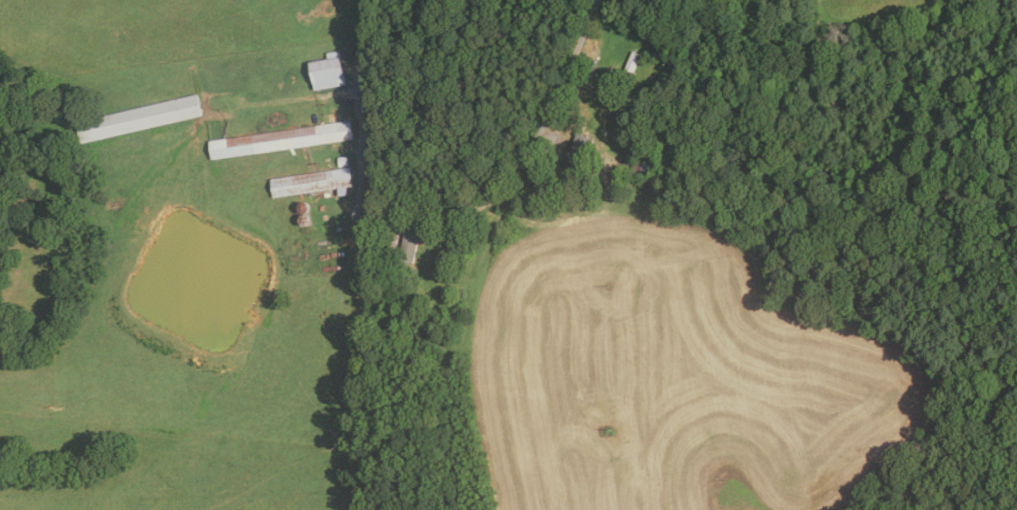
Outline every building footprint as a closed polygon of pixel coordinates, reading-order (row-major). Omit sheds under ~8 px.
[(683,52),(675,49),(678,42),(686,46),(683,52)] [(316,90),(311,62),(329,59),(328,51),(341,49),(347,85),(316,90)] [(627,89),(618,85),(633,52),(642,57),(627,89)] [(650,98),(648,90),(659,88),(660,96),(650,98)] [(82,143),(77,121),(198,93),(203,115),(82,143)] [(213,160),(211,140),(352,120),(354,139),(213,160)] [(581,173),(563,165),(578,132),(596,140),(581,173)] [(348,156),(349,166),(340,167),(339,157),(348,156)] [(651,178),(631,175),(633,159),(654,162),(651,178)] [(275,197),(272,179),(351,167),(354,185),(348,186),(349,195),(341,196),(339,187),(275,197)] [(391,204),(390,220),(380,220),(381,204),(391,204)] [(415,262),(400,259),(407,225),(422,229),(415,262)] [(420,335),(410,334),(412,325),(421,327),(420,335)]
